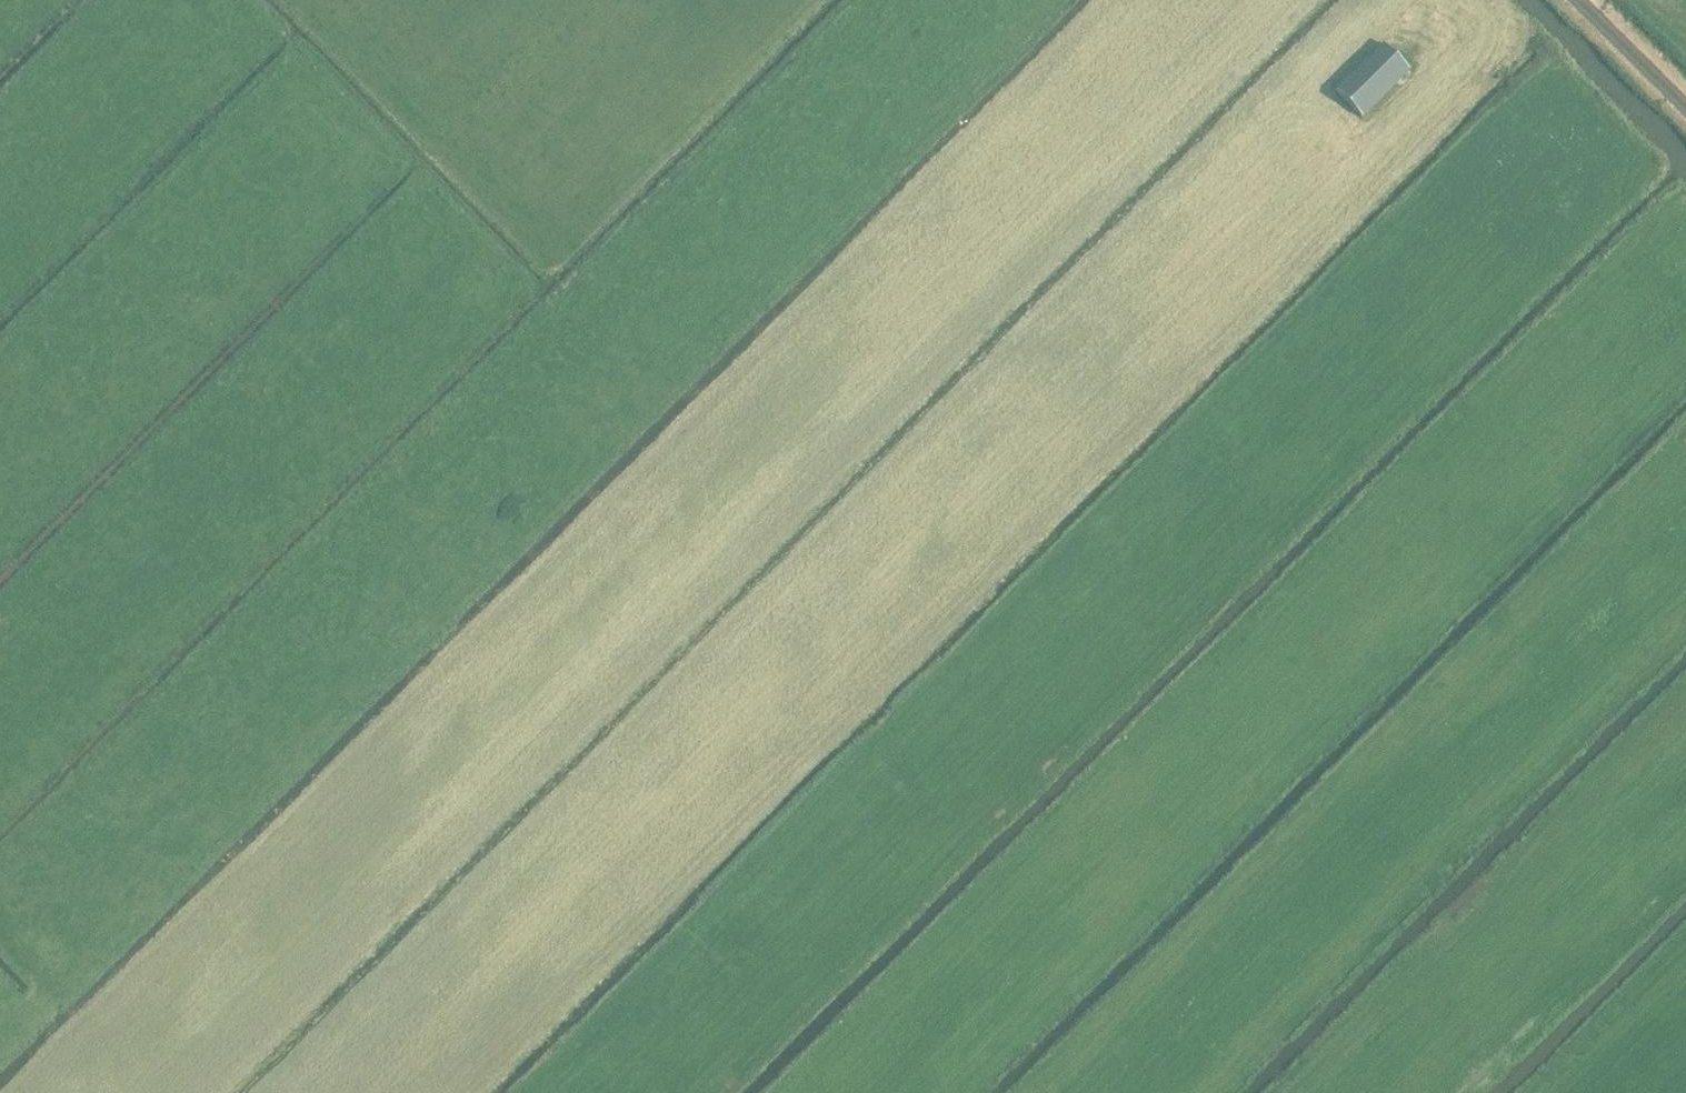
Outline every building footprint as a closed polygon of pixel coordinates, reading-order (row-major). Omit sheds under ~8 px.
[(1336,92),(1361,118),(1409,71),(1384,45),(1336,92)]
